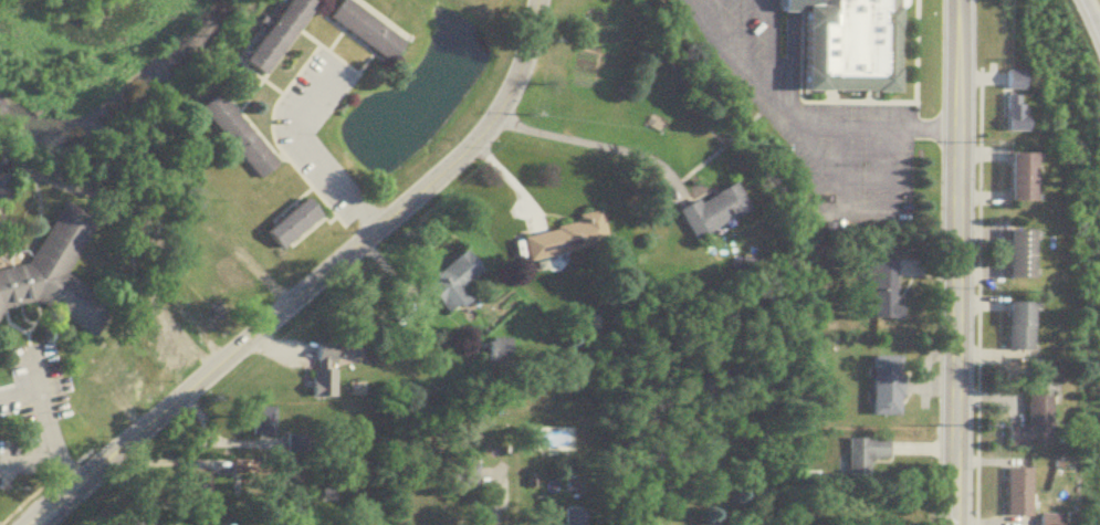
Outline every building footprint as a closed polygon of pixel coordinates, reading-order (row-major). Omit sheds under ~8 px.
[(237,56),(278,0),(309,0),(312,2),(260,73),(237,56)] [(328,12),(337,0),(353,0),(407,39),(391,59),(328,12)] [(798,94),(886,95),(887,0),(776,0),(776,14),(790,14),(795,14),(794,94),(798,94)] [(1002,133),(1022,133),(1022,95),(1022,72),(1003,72),(1002,133)] [(223,97),(279,155),(260,171),(206,114),(223,97)] [(1031,156),(1005,156),(1005,203),(1031,203),(1031,156)] [(674,214),(689,242),(744,210),(729,183),(674,214)] [(303,190),(323,214),(283,245),(263,221),(303,190)] [(46,307),(0,314),(0,267),(25,258),(61,197),(98,219),(69,271),(114,296),(93,334),(46,307)] [(603,246),(596,212),(573,217),(574,225),(520,237),(526,263),(603,246)] [(1029,233),(1003,233),(1003,281),(1029,281),(1029,233)] [(420,285),(446,317),(469,298),(461,288),(479,272),(461,251),(420,285)] [(892,262),(866,261),(865,320),(897,320),(897,301),(892,300),(892,262)] [(1004,354),(1029,354),(1029,304),(1004,304),(1004,354)] [(507,340),(486,340),(485,362),(506,363),(507,340)] [(314,349),(314,366),(330,366),(330,349),(314,349)] [(868,416),(897,416),(898,358),(868,358),(868,416)] [(332,371),(308,371),(308,400),(332,400),(332,371)] [(1049,398),(1024,398),(1024,429),(1004,429),(1004,448),(1049,448),(1049,398)] [(249,437),(273,437),(273,409),(249,409),(249,437)] [(845,439),(845,478),(865,478),(865,464),(886,464),(886,439),(845,439)] [(1004,517),(1029,517),(1029,470),(1004,470),(1004,517)] [(583,510),(562,510),(562,524),(583,524),(583,510)]
